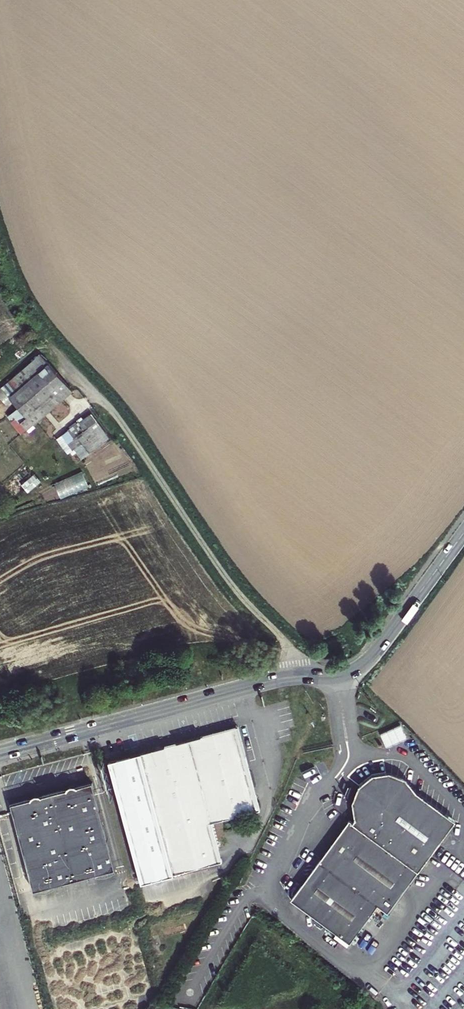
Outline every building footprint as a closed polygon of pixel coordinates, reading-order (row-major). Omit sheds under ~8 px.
[(20,423),(26,430),(73,390),(40,354),(10,381),(12,383),(4,390),(26,417),(20,423)] [(109,438),(91,414),(68,430),(65,434),(82,457),(109,438)] [(63,497),(91,485),(84,471),(56,483),(63,497)] [(388,746),(408,737),(403,724),(382,732),(388,746)] [(260,810),(238,727),(125,757),(108,761),(141,883),(214,864),(222,861),(212,823),(260,810)] [(419,791),(407,777),(391,771),(373,774),(358,785),(352,802),(355,820),(353,823),(349,820),(291,899),(350,943),(378,906),(388,914),(458,821),(419,791)] [(94,874),(115,869),(92,783),(11,804),(34,890),(54,885),(94,874)] [(113,876),(115,869),(94,874),(97,880),(106,881),(113,876)] [(47,896),(55,889),(54,885),(34,890),(35,894),(47,896)]
